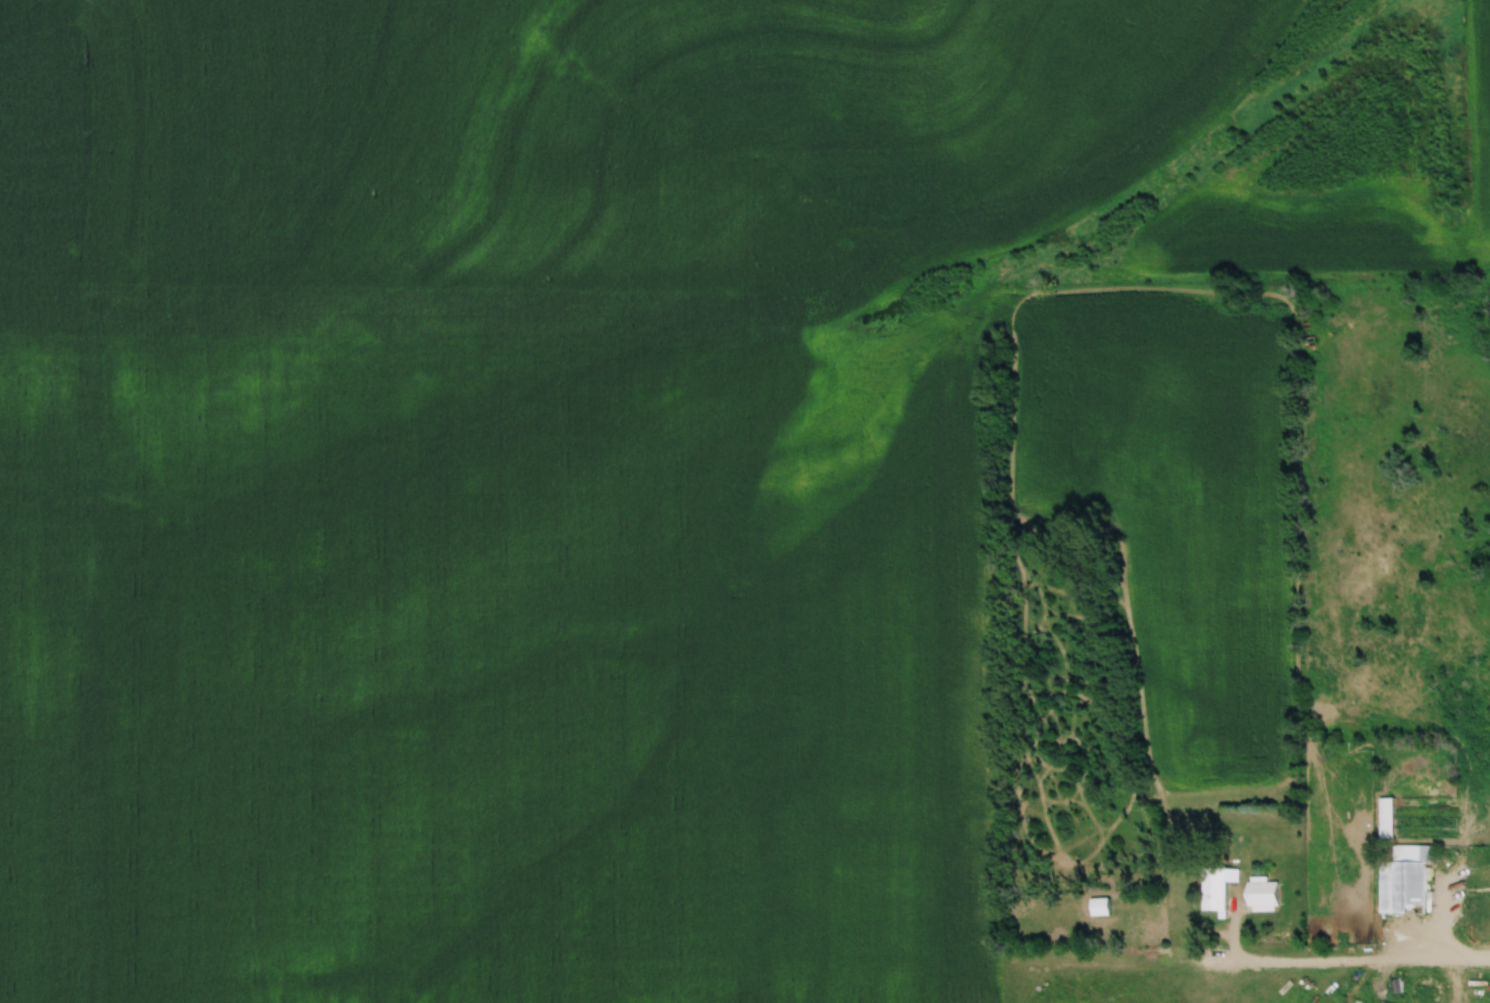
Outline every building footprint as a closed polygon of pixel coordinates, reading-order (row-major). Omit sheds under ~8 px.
[(1378,838),(1393,838),(1393,797),(1378,797),(1378,838)] [(1423,906),(1423,862),(1433,862),(1433,846),(1392,845),(1392,861),(1378,861),(1378,914),(1407,914),(1407,906),(1423,906)] [(1226,882),(1238,882),(1238,868),(1203,867),(1202,911),(1217,911),(1217,917),(1225,917),(1226,882)] [(1277,882),(1265,882),(1265,877),(1247,877),(1247,911),(1277,911),(1277,882)] [(1108,897),(1090,898),(1090,915),(1108,915),(1108,897)]
